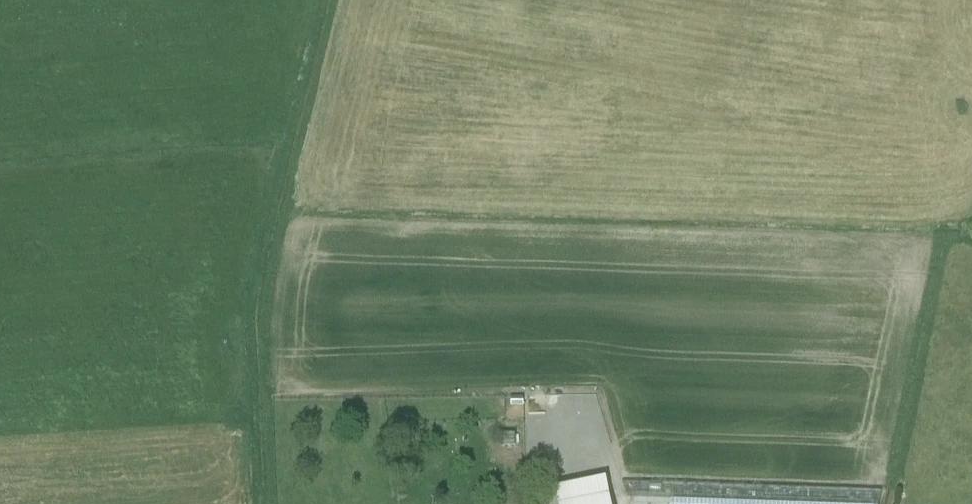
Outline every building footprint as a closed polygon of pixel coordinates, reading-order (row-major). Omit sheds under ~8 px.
[(621,484),(627,503),(878,503),(880,493),(621,484)]
